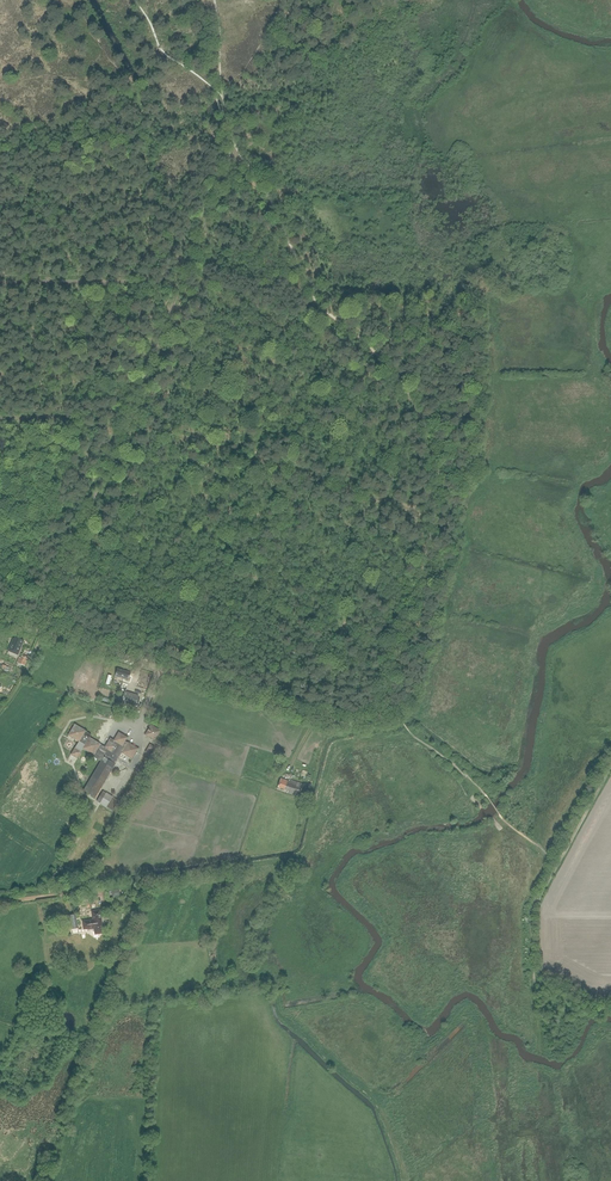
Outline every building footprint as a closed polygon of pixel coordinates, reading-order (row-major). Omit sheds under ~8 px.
[(8,651),(18,655),(19,652),(20,650),(24,641),(23,640),(15,637),(14,637),(8,651)] [(27,659),(21,656),(20,658),(19,658),(17,663),(18,663),(25,666),(27,661),(27,659)] [(130,675),(131,673),(117,669),(115,676),(128,680),(129,678),(131,679),(132,676),(130,675)] [(122,702),(125,703),(123,709),(139,714),(140,711),(137,710),(138,706),(135,705),(139,695),(125,691),(122,702)] [(132,759),(139,748),(128,742),(126,741),(128,737),(119,732),(114,740),(110,738),(105,747),(100,744),(90,737),(91,735),(85,731),(86,731),(75,724),(68,735),(79,742),(75,748),(71,755),(77,759),(82,752),(81,752),(83,749),(94,755),(93,757),(101,762),(84,791),(95,797),(122,753),(132,759)] [(145,735),(155,741),(161,731),(151,724),(145,735)] [(149,755),(154,747),(150,744),(145,752),(149,755)] [(300,797),(304,784),(290,779),(289,781),(281,778),(278,787),(288,791),(287,793),(300,797)] [(97,802),(103,805),(106,807),(113,811),(119,801),(113,797),(113,796),(109,794),(106,793),(103,791),(97,802)] [(91,903),(90,896),(73,898),(74,906),(91,903)] [(98,933),(103,933),(100,910),(92,912),(93,920),(83,921),(84,929),(94,928),(95,931),(98,933)] [(72,929),(78,928),(76,914),(69,915),(72,929)]
